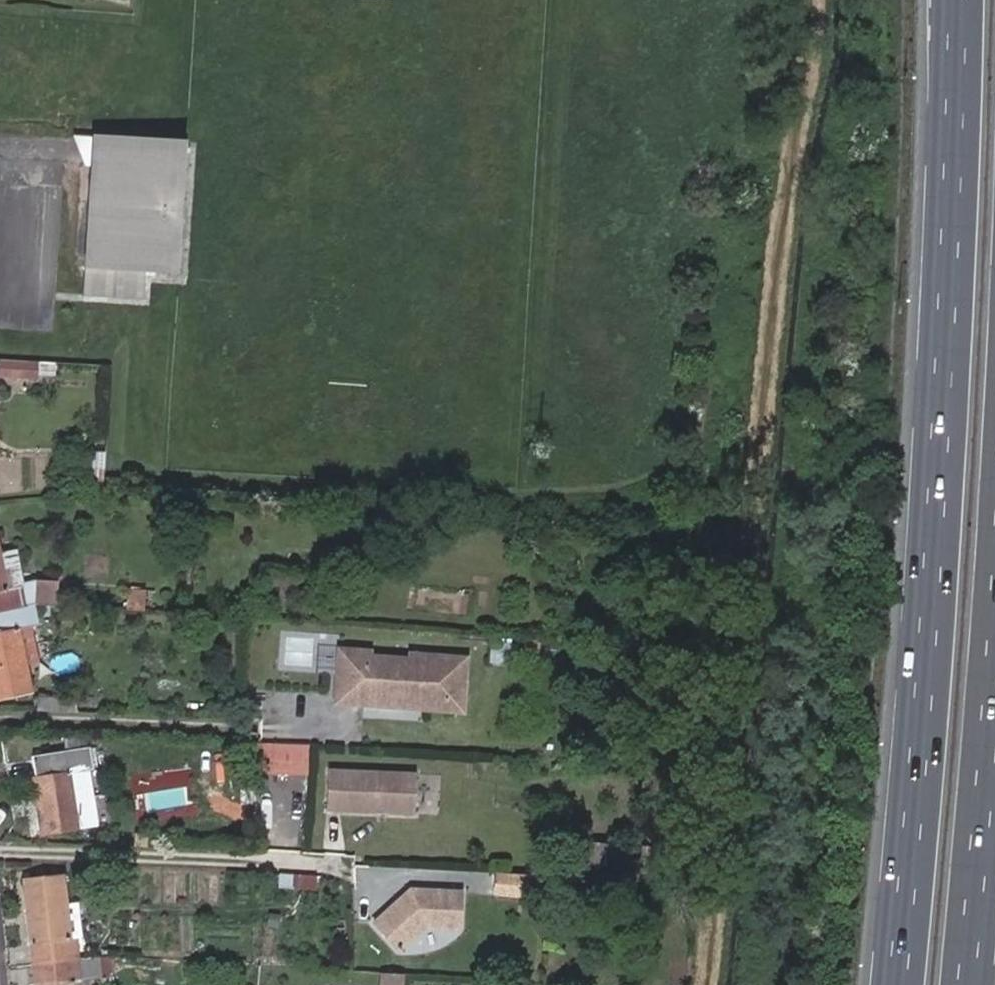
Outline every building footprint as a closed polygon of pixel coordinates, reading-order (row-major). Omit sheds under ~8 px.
[(99,166),(100,135),(81,134),(91,165),(99,166)] [(195,140),(100,135),(99,166),(94,295),(139,297),(140,267),(187,270),(195,140)] [(46,376),(47,358),(9,357),(8,374),(46,376)] [(95,467),(108,468),(110,451),(84,450),(82,466),(95,467)] [(107,485),(108,468),(95,467),(94,484),(107,485)] [(138,481),(117,479),(117,482),(117,488),(137,489),(138,481)] [(26,608),(50,604),(56,604),(58,582),(37,581),(28,583),(21,548),(0,552),(0,614),(26,608)] [(130,589),(128,609),(143,611),(145,591),(130,589)] [(0,614),(0,698),(26,694),(18,656),(28,655),(23,630),(30,629),(26,608),(0,614)] [(326,648),(324,674),(341,675),(343,650),(326,648)] [(453,704),(456,659),(344,651),(341,695),(370,697),(370,705),(405,708),(405,700),(410,701),(415,696),(423,696),(424,698),(427,702),(453,704)] [(470,660),(456,659),(453,704),(427,702),(424,698),(423,696),(415,696),(410,701),(405,700),(405,708),(466,712),(470,660)] [(370,697),(341,695),(340,703),(370,705),(370,697)] [(58,700),(34,699),(33,711),(71,712),(71,700),(58,700)] [(308,776),(308,746),(265,744),(265,775),(308,776)] [(69,770),(82,767),(95,765),(92,748),(79,750),(72,751),(36,756),(38,774),(34,775),(43,835),(77,829),(69,770)] [(330,765),(329,805),(416,806),(417,766),(330,765)] [(440,815),(442,775),(429,774),(426,814),(440,815)] [(42,984),(39,984),(77,984),(77,980),(86,978),(83,958),(80,938),(72,939),(64,875),(26,880),(34,945),(37,944),(42,984)] [(321,891),(322,876),(296,875),(295,890),(321,891)] [(454,894),(404,891),(366,927),(392,952),(416,928),(451,932),(454,894)] [(108,956),(99,956),(83,958),(86,978),(77,980),(77,984),(95,984),(94,978),(101,977),(110,977),(115,977),(114,957),(108,956)]
